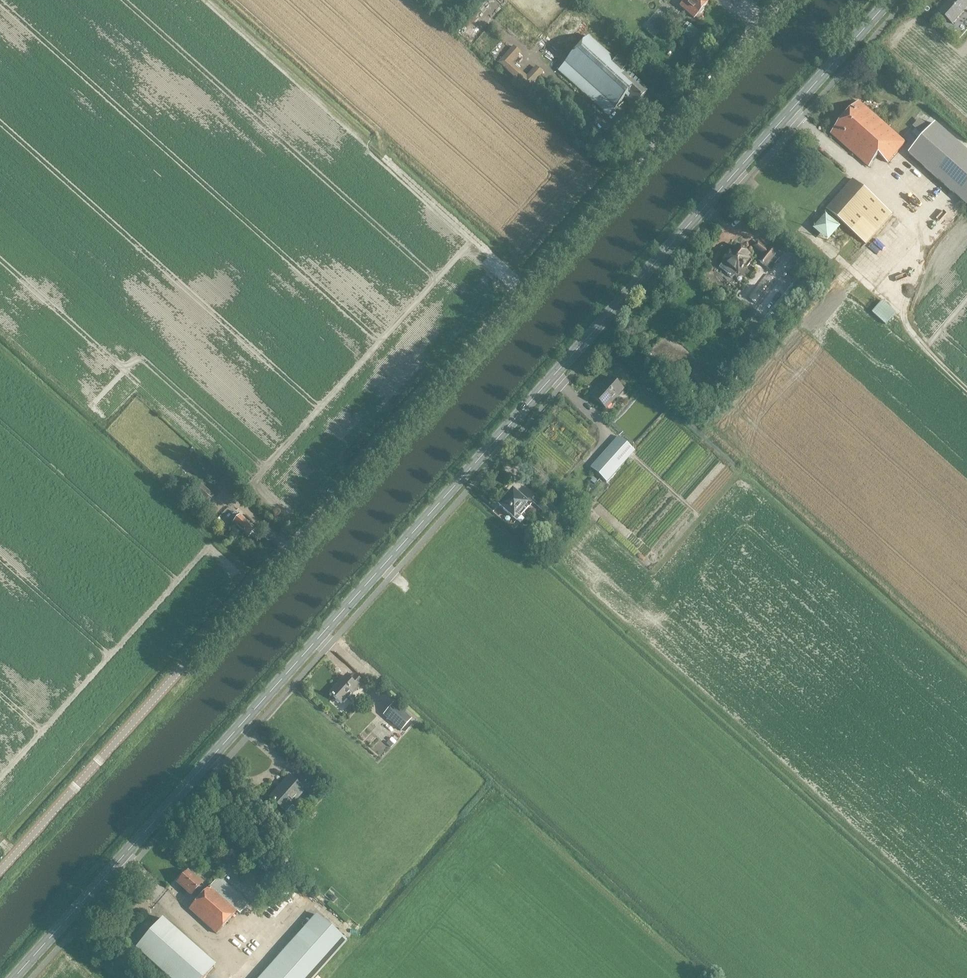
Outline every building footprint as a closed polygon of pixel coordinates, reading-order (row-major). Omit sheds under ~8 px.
[(708,3),(704,0),(684,0),(679,6),(693,19),(708,3)] [(944,16),(940,19),(945,23),(948,20),(953,24),(966,8),(966,0),(950,0),(939,12),(944,16)] [(634,107),(648,91),(588,38),(558,71),(608,117),(625,98),(634,107)] [(497,60),(527,87),(543,69),(535,62),(526,73),(511,59),(520,49),(513,42),(497,60)] [(887,163),(905,143),(859,103),(831,134),(868,167),(879,156),(887,163)] [(931,129),(920,119),(913,127),(924,137),(910,153),(966,204),(966,150),(936,123),(931,129)] [(866,243),(892,214),(853,180),(827,209),(866,243)] [(829,241),(841,227),(827,215),(814,229),(829,241)] [(739,246),(734,252),(732,251),(725,260),(720,267),(732,278),(738,272),(739,272),(744,267),(747,269),(755,260),(739,246)] [(759,260),(772,271),(777,266),(775,265),(781,258),(770,248),(759,260)] [(802,272),(807,266),(800,259),(794,265),(802,272)] [(808,295),(816,286),(799,272),(791,281),(808,295)] [(759,346),(804,293),(793,284),(748,337),(759,346)] [(896,313),(883,301),(873,312),(886,324),(896,313)] [(751,329),(762,317),(753,309),(742,321),(751,329)] [(606,407),(623,389),(610,377),(593,396),(606,407)] [(619,437),(591,467),(607,482),(635,451),(619,437)] [(209,502),(215,496),(202,485),(197,491),(209,502)] [(524,513),(528,508),(525,505),(527,503),(513,491),(500,505),(517,521),(520,517),(525,521),(528,517),(524,513)] [(229,520),(234,524),(233,524),(249,538),(256,530),(240,517),(240,516),(235,512),(229,520)] [(353,693),(363,683),(354,674),(350,679),(346,676),(329,694),(341,705),(352,692),(353,693)] [(392,700),(382,713),(400,728),(411,716),(392,700)] [(270,798),(285,812),(284,813),(292,819),(298,811),(291,805),(305,790),(311,796),(318,788),(306,777),(299,785),(290,776),(270,798)] [(249,905),(218,877),(207,889),(202,884),(203,883),(198,878),(197,880),(188,872),(177,884),(190,897),(196,891),(202,896),(189,910),(216,934),(237,912),(240,915),(249,905)] [(346,941),(317,915),(260,977),(313,977),(346,941)] [(215,965),(163,919),(137,948),(170,977),(204,977),(215,965)]
